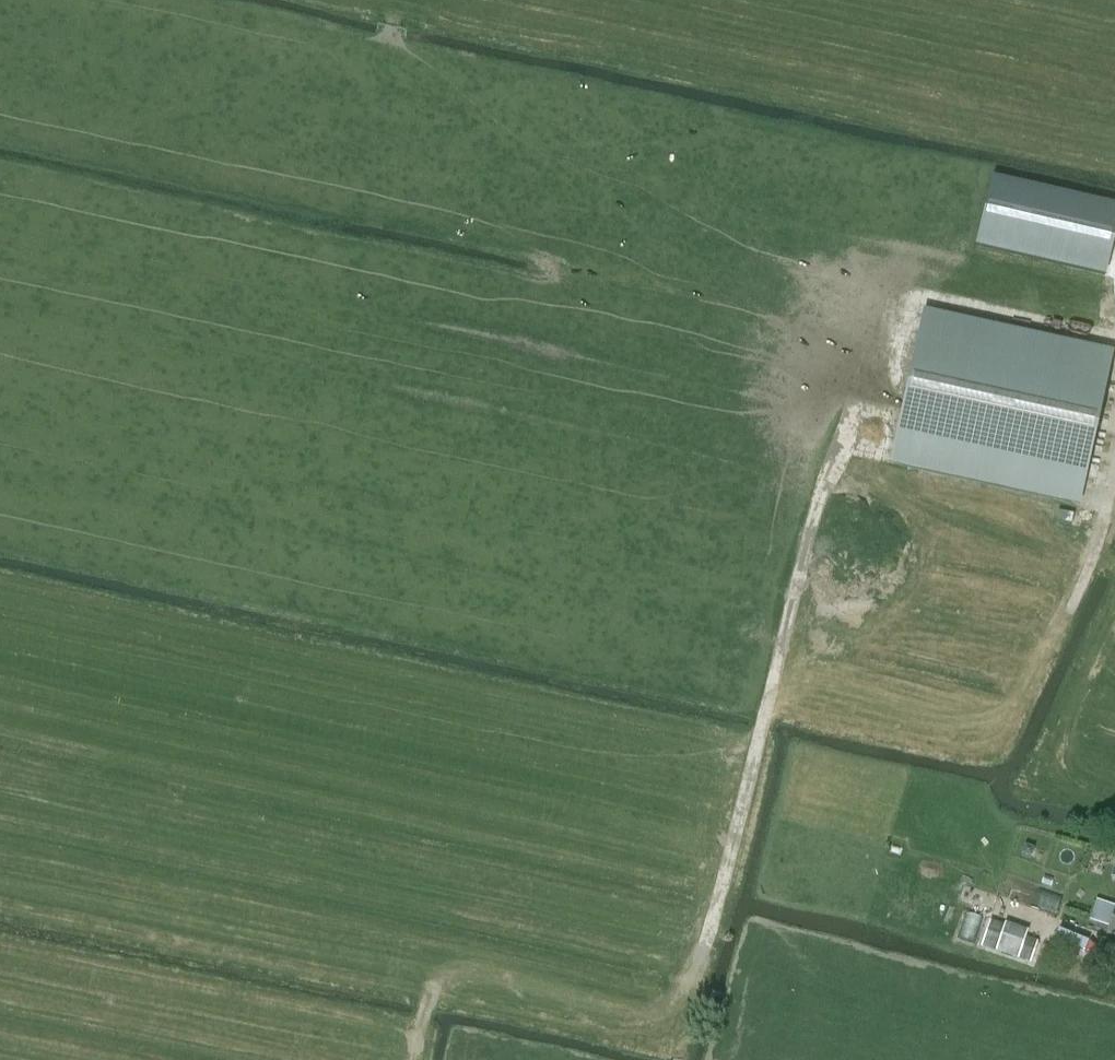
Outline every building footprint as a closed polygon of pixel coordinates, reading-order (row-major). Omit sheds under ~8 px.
[(1104,277),(1114,229),(1114,207),(991,179),(975,247),(1104,277)] [(1076,508),(1109,358),(922,316),(888,466),(1076,508)] [(975,942),(983,917),(968,912),(960,938),(975,942)] [(1028,934),(991,922),(982,947),(1031,964),(1039,943),(1026,939),(1028,934)] [(1047,932),(1044,942),(1070,950),(1073,941),(1047,932)]
